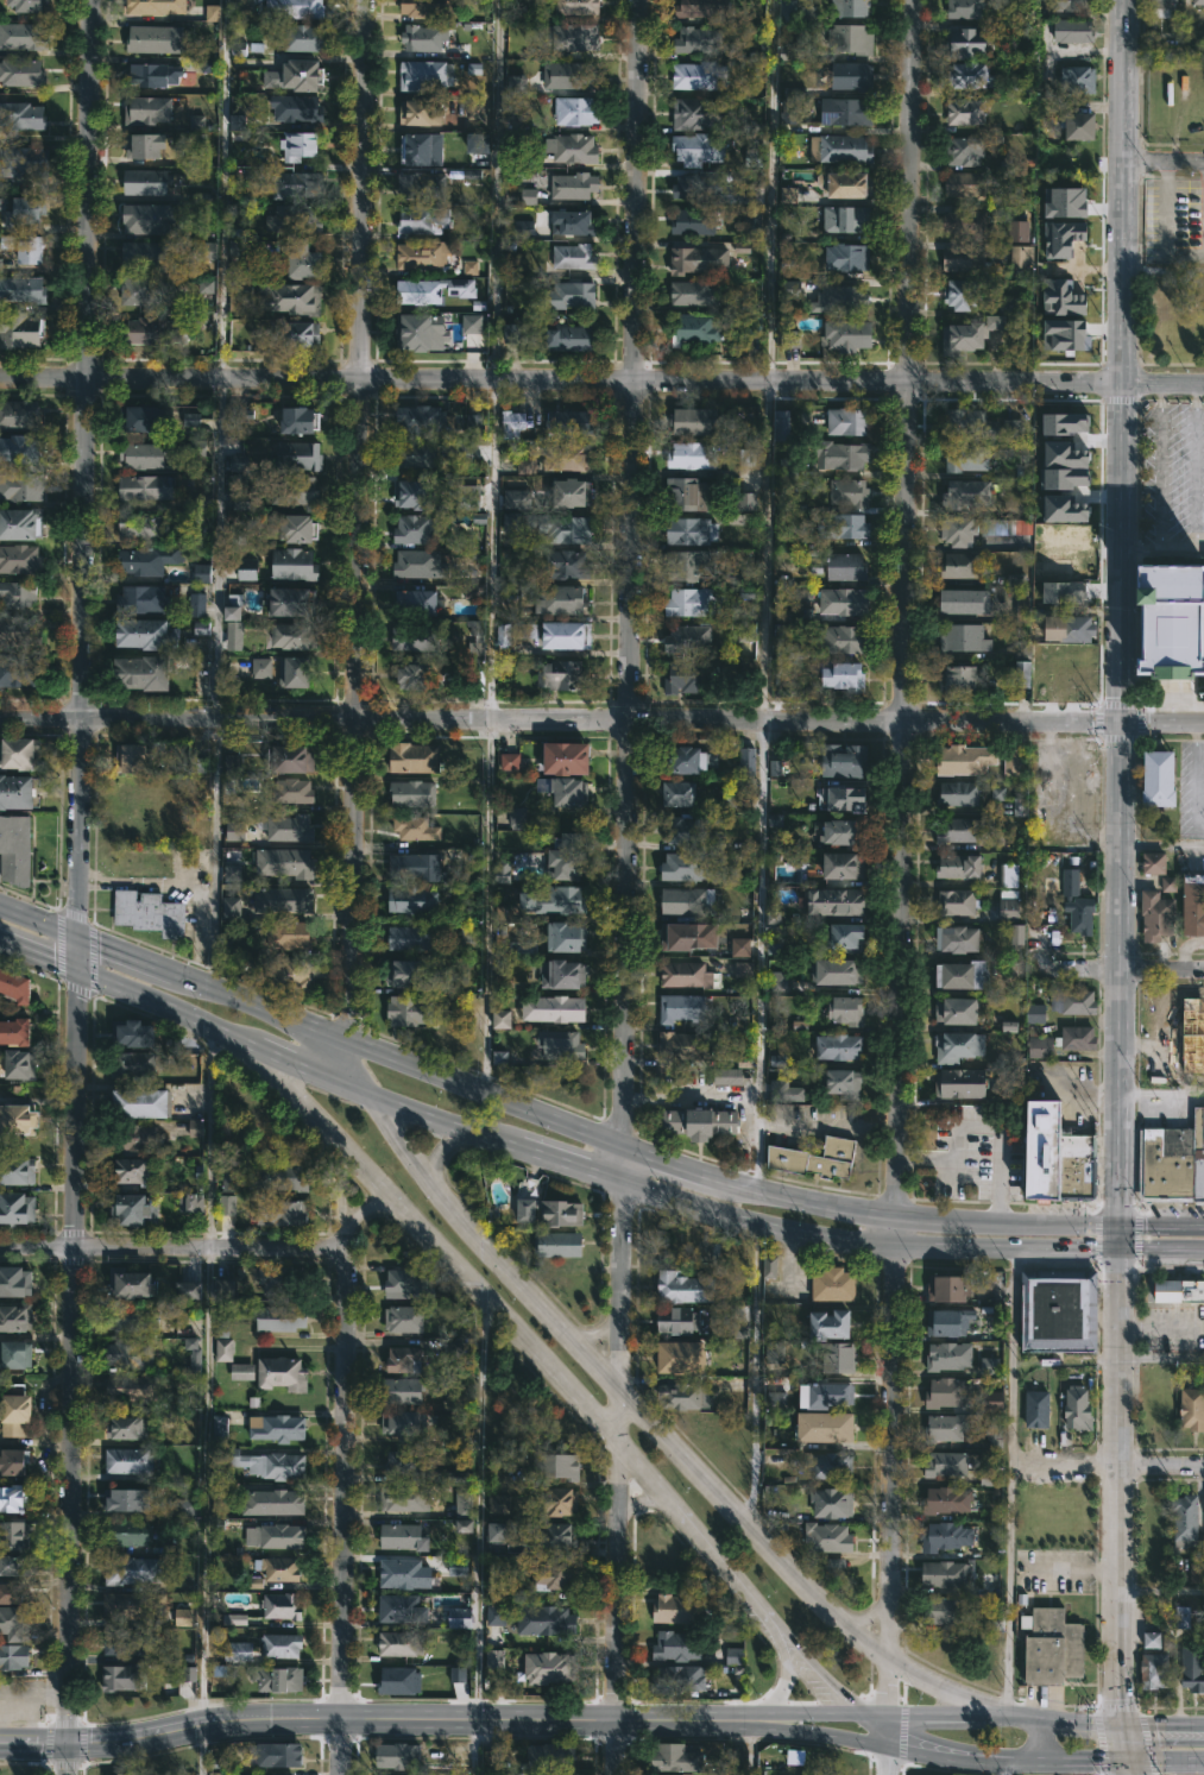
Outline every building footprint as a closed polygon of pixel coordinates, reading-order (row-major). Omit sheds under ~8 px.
[(6,6),(6,0),(48,0),(48,12),(14,12),(14,6),(6,6)] [(125,14),(125,0),(203,0),(203,15),(185,15),(184,13),(125,14)] [(233,18),(234,0),(253,0),(253,18),(233,18)] [(322,0),(323,0),(322,18),(265,18),(265,0),(322,0)] [(401,14),(401,0),(459,0),(456,17),(408,17),(408,14),(401,14)] [(555,14),(555,0),(600,0),(599,14),(555,14)] [(681,4),(681,0),(730,0),(730,17),(702,17),(675,17),(675,4),(681,4)] [(831,15),(831,0),(868,0),(868,15),(849,15),(831,15)] [(948,18),(948,0),(985,0),(985,8),(982,8),(981,18),(948,18)] [(1052,11),(1052,0),(1091,0),(1091,11),(1065,11),(1065,8),(1064,11),(1052,11)] [(1151,4),(1151,0),(1180,0),(1180,1),(1177,1),(1177,11),(1173,11),(1173,18),(1153,18),(1153,4),(1151,4)] [(1194,4),(1194,0),(1203,0),(1203,8),(1202,8),(1202,4),(1194,4)] [(205,22),(219,21),(219,5),(205,5),(205,22)] [(1092,18),(1092,34),(1096,34),(1096,42),(1061,40),(1061,45),(1054,45),(1054,19),(1092,18)] [(46,50),(0,49),(0,22),(44,23),(44,30),(48,30),(46,50)] [(868,23),(868,31),(875,31),(875,55),(826,55),(826,29),(832,29),(832,23),(868,23)] [(418,24),(418,26),(448,29),(448,40),(442,40),(441,51),(405,51),(405,43),(401,43),(401,32),(405,32),(405,24),(418,24)] [(598,25),(599,50),(551,50),(551,24),(598,25)] [(172,30),(172,52),(126,52),(126,36),(128,36),(128,25),(172,26),(172,30)] [(309,25),(309,26),(326,26),(324,51),(283,51),(283,49),(277,49),(277,40),(269,39),(269,31),(278,31),(278,27),(284,27),(284,25),(309,25)] [(693,26),(693,29),(719,30),(719,46),(712,45),(712,52),(674,52),(675,38),(680,38),(680,26),(693,26)] [(977,27),(977,31),(986,31),(986,55),(977,55),(977,57),(964,57),(964,59),(946,59),(947,30),(977,27)] [(44,86),(0,86),(0,61),(0,58),(40,58),(40,70),(44,70),(44,86)] [(215,73),(214,59),(202,59),(202,73),(215,73)] [(319,62),(319,69),(322,69),(322,81),(319,81),(319,92),(294,92),(294,88),(263,87),(263,71),(283,71),(283,63),(289,63),(289,59),(319,62)] [(719,62),(719,64),(727,65),(727,77),(718,77),(718,89),(674,88),(674,63),(701,64),(701,61),(719,62)] [(447,62),(453,63),(453,86),(420,88),(420,92),(399,92),(399,62),(447,62)] [(869,62),(869,64),(874,65),(872,94),(858,94),(858,89),(832,89),(832,87),(826,87),(826,65),(832,65),(833,62),(869,62)] [(978,62),(978,63),(990,65),(990,75),(996,75),(996,81),(1000,81),(1000,84),(996,84),(995,87),(986,88),(954,87),(954,84),(948,84),(950,65),(954,65),(954,63),(965,63),(965,62),(978,62)] [(179,88),(130,87),(130,63),(181,64),(179,88)] [(598,63),(599,89),(554,88),(553,63),(598,63)] [(1074,64),(1074,65),(1091,67),(1091,68),(1096,68),(1096,94),(1064,93),(1064,67),(1069,67),(1069,64),(1074,64)] [(317,105),(323,105),(323,122),(273,122),(273,108),(270,108),(270,95),(317,95),(317,105)] [(156,122),(156,127),(144,127),(144,125),(125,125),(125,96),(170,96),(170,122),(156,122)] [(599,96),(599,122),(580,124),(580,126),(555,124),(554,96),(599,96)] [(707,97),(707,101),(721,101),(721,114),(725,114),(725,124),(708,124),(705,125),(705,128),(694,128),(694,130),(673,130),(674,97),(707,97)] [(874,114),(872,126),(831,125),(831,122),(826,122),(826,99),(874,99),(874,114)] [(971,99),(986,99),(985,125),(948,125),(947,100),(971,99)] [(433,101),(441,102),(441,125),(399,124),(399,101),(433,101)] [(45,130),(0,131),(0,102),(29,102),(29,105),(42,105),(42,113),(45,113),(45,130)] [(1098,127),(1097,140),(1069,139),(1070,113),(1098,113),(1098,127)] [(244,130),(244,115),(229,116),(230,130),(244,130)] [(190,129),(201,129),(202,116),(190,116),(190,129)] [(317,146),(317,156),(301,156),(301,163),(283,163),(283,149),(279,149),(279,139),(285,139),(285,133),(317,133),(317,146)] [(431,134),(442,134),(442,149),(431,149),(431,165),(406,165),(406,155),(402,155),(402,145),(406,145),(406,133),(431,134)] [(489,153),(489,133),(466,133),(466,153),(489,153)] [(584,133),(584,137),(593,137),(593,144),(598,144),(598,163),(553,160),(553,155),(546,155),(546,144),(553,144),(553,134),(584,133)] [(711,133),(711,137),(724,137),(725,156),(724,156),(724,162),(702,162),(702,168),(683,168),(683,160),(676,160),(677,151),(673,151),(673,136),(695,136),(695,133),(711,133)] [(160,149),(160,158),(131,158),(131,150),(128,150),(128,144),(131,144),(131,134),(166,134),(166,149),(160,149)] [(868,136),(868,144),(875,144),(875,164),(817,163),(817,159),(811,158),(811,136),(868,136)] [(975,165),(975,166),(946,165),(947,138),(984,137),(984,149),(982,149),(982,157),(981,157),(981,165),(975,165)] [(48,178),(0,176),(0,148),(49,150),(49,160),(48,178)] [(760,148),(746,148),(745,166),(760,167),(760,148)] [(165,196),(122,195),(124,170),(166,170),(166,174),(174,174),(174,183),(166,184),(166,196),(165,196)] [(446,171),(446,199),(408,197),(409,191),(398,191),(398,174),(415,174),(415,172),(442,174),(442,170),(446,171)] [(322,181),(322,197),(273,196),(275,171),(323,172),(322,181)] [(590,172),(590,176),(599,176),(598,195),(590,195),(590,199),(550,199),(551,175),(575,175),(575,171),(590,172)] [(831,171),(870,174),(870,176),(872,176),(872,195),(869,195),(869,197),(830,197),(830,196),(821,195),(821,188),(820,188),(817,184),(817,176),(822,171),(831,171)] [(981,172),(981,175),(995,175),(995,199),(981,200),(981,196),(967,196),(967,200),(963,200),(963,197),(946,197),(947,172),(981,172)] [(716,175),(714,199),(673,199),(673,184),(676,184),(677,174),(716,175)] [(1096,209),(1059,209),(1060,184),(1097,184),(1096,209)] [(781,203),(797,203),(797,188),(781,187),(781,203)] [(520,205),(535,205),(535,189),(520,189),(520,205)] [(25,227),(2,227),(2,209),(13,209),(12,196),(34,196),(34,193),(45,193),(45,214),(38,214),(38,222),(25,222),(25,227)] [(171,206),(171,207),(177,207),(177,214),(171,214),(171,234),(122,234),(124,204),(171,206)] [(322,215),(322,235),(313,234),(313,233),(309,233),(309,229),(277,228),(277,237),(265,237),(265,215),(278,215),(279,204),(317,206),(317,215),(322,215)] [(871,207),(870,232),(824,232),(825,206),(871,207)] [(433,207),(449,208),(448,224),(442,224),(442,234),(397,234),(397,219),(401,219),(401,207),(433,207)] [(708,210),(713,210),(713,213),(720,213),(720,228),(713,228),(713,234),(672,234),(672,220),(677,220),(677,209),(708,210)] [(986,210),(985,237),(971,235),(971,233),(950,233),(950,231),(944,231),(945,214),(948,214),(948,210),(986,210)] [(591,220),(591,222),(597,222),(597,235),(553,235),(553,212),(592,212),(591,220)] [(513,237),(532,238),(533,221),(514,220),(513,237)] [(1007,242),(1028,242),(1028,221),(1007,220),(1007,242)] [(1086,241),(1086,223),(1045,222),(1044,258),(1071,259),(1072,240),(1086,241)] [(42,259),(42,265),(17,264),(17,250),(0,248),(0,235),(42,237),(42,259)] [(174,243),(172,270),(127,267),(127,265),(122,265),(122,241),(174,243)] [(217,241),(194,241),(193,259),(216,259),(217,241)] [(309,250),(309,252),(322,252),(322,277),(302,277),(302,283),(288,282),(289,252),(295,252),(295,241),(309,243),(309,250)] [(455,241),(455,253),(446,253),(446,270),(397,270),(397,244),(423,244),(423,250),(431,250),(433,241),(455,241)] [(591,256),(598,256),(598,269),(553,269),(554,245),(578,245),(578,243),(591,243),(591,256)] [(846,244),(846,245),(870,245),(870,270),(852,270),(852,272),(826,270),(826,246),(833,246),(833,245),(838,243),(846,244)] [(1033,246),(1033,265),(1027,265),(1027,269),(1010,269),(1011,245),(1033,246)] [(685,276),(672,276),(672,247),(730,247),(730,272),(685,272),(685,276)] [(981,247),(981,252),(984,252),(984,262),(990,262),(990,272),(944,271),(944,247),(981,247)] [(463,274),(477,275),(477,261),(463,261),(463,274)] [(36,302),(0,301),(0,277),(42,277),(42,287),(46,287),(45,304),(36,304),(36,302)] [(199,277),(198,294),(213,294),(214,277),(199,277)] [(156,279),(156,295),(150,295),(150,306),(121,306),(122,278),(156,279)] [(1084,314),(1085,294),(1071,294),(1071,278),(1043,278),(1042,314),(1084,314)] [(429,304),(397,304),(397,279),(442,281),(441,304),(429,304)] [(839,279),(839,287),(863,287),(863,295),(870,295),(869,304),(864,304),(864,314),(827,313),(827,289),(808,289),(808,279),(839,279)] [(799,281),(783,282),(783,298),(799,298),(799,281)] [(978,281),(978,307),(972,307),(972,311),(957,311),(957,306),(950,306),(950,303),(945,303),(945,283),(951,283),(951,281),(978,281)] [(595,304),(595,309),(580,309),(580,307),(566,307),(566,309),(543,309),(543,290),(554,291),(554,282),(595,283),(595,304)] [(710,282),(710,288),(717,288),(717,304),(670,306),(670,282),(710,282)] [(313,284),(313,285),(320,285),(320,316),(298,316),(298,313),(288,313),(288,310),(258,310),(258,283),(313,284)] [(40,350),(0,348),(0,319),(5,319),(5,316),(17,316),(17,313),(27,313),(27,319),(40,320),(40,350)] [(181,321),(181,333),(187,333),(187,342),(162,344),(164,345),(164,352),(156,352),(156,346),(126,344),(127,320),(138,320),(138,317),(151,317),(152,321),(152,313),(163,314),(163,321),(181,321)] [(433,314),(433,323),(446,323),(446,329),(450,329),(450,341),(445,341),(445,350),(428,350),(428,353),(396,353),(396,313),(433,314)] [(482,315),(462,315),(462,334),(482,334),(482,315)] [(713,315),(713,327),(721,327),(721,341),(713,341),(713,344),(676,342),(677,323),(682,323),(682,315),(713,315)] [(1005,316),(986,315),(986,329),(1004,330),(1005,316)] [(1090,350),(1090,336),(1086,336),(1086,320),(1044,319),(1043,349),(1090,350)] [(875,322),(874,348),(858,348),(858,354),(841,354),(841,348),(831,348),(831,338),(826,338),(826,321),(875,322)] [(314,323),(320,323),(320,346),(283,347),(283,342),(279,342),(279,332),(284,332),(284,322),(314,323)] [(573,323),(573,325),(594,326),(594,351),(547,351),(547,328),(557,328),(557,322),(573,323)] [(957,357),(943,357),(943,325),(972,326),(972,322),(985,322),(985,350),(977,350),(977,352),(957,351),(957,357)] [(227,426),(249,425),(248,400),(227,400),(227,426)] [(33,428),(0,429),(0,402),(38,402),(38,411),(38,429),(33,429),(33,428)] [(430,407),(441,408),(441,411),(447,411),(447,433),(397,433),(398,408),(430,407)] [(158,408),(158,409),(165,409),(164,429),(158,429),(158,434),(120,432),(120,408),(158,408)] [(850,408),(850,410),(871,410),(871,438),(827,435),(828,409),(850,408)] [(970,408),(970,409),(986,410),(985,421),(1000,421),(998,439),(941,438),(941,422),(945,422),(945,409),(970,408)] [(308,409),(315,410),(315,415),(319,415),(319,429),(315,429),(315,434),(282,434),(282,424),(275,424),(275,409),(308,409)] [(511,410),(511,413),(524,413),(524,429),(515,429),(515,439),(502,439),(502,409),(511,410)] [(718,409),(718,432),(712,432),(712,435),(674,435),(674,426),(670,426),(672,415),(674,415),(674,409),(718,409)] [(573,410),(573,413),(591,413),(591,421),(594,421),(593,435),(572,434),(572,438),(559,438),(559,434),(546,433),(546,420),(548,420),(548,411),(573,410)] [(790,441),(773,441),(774,410),(790,411),(790,441)] [(200,414),(183,413),(182,425),(199,426),(200,414)] [(1042,434),(1088,434),(1088,413),(1042,414),(1042,434)] [(483,414),(465,414),(465,435),(484,435),(483,414)] [(1023,440),(1022,419),(1002,420),(1003,441),(1023,440)] [(11,462),(0,461),(0,441),(11,440),(11,436),(31,436),(31,439),(44,440),(44,472),(30,472),(30,465),(11,465),(11,462)] [(833,440),(832,445),(862,445),(862,443),(871,443),(871,462),(864,461),(864,471),(827,470),(827,459),(819,458),(819,440),(833,440)] [(204,456),(205,442),(189,441),(189,456),(204,456)] [(1042,488),(1088,488),(1088,450),(1069,449),(1069,442),(1043,441),(1042,488)] [(322,457),(321,472),(296,470),(295,472),(288,471),(288,473),(278,473),(279,442),(319,443),(319,454),(322,454),(322,457)] [(434,445),(434,446),(439,446),(439,467),(395,467),(395,443),(434,445)] [(593,470),(593,472),(547,472),(547,470),(544,470),(544,459),(547,459),(547,443),(593,445),(593,470)] [(700,443),(708,443),(707,452),(716,453),(716,470),(668,468),(668,453),(674,453),(674,443),(700,443)] [(163,445),(163,447),(170,447),(169,466),(164,466),(164,468),(144,468),(144,470),(125,468),(125,461),(119,460),(120,445),(163,445)] [(963,473),(947,473),(947,446),(990,447),(988,471),(963,470),(963,473)] [(514,462),(514,448),(502,448),(502,462),(514,462)] [(739,466),(754,466),(755,451),(739,450),(739,466)] [(229,472),(247,472),(247,455),(228,456),(229,472)] [(516,474),(534,474),(535,458),(517,458),(516,474)] [(43,502),(0,503),(0,474),(44,476),(43,502)] [(169,499),(119,499),(119,477),(172,477),(172,499),(169,499)] [(314,487),(314,490),(320,490),(319,514),(304,514),(305,505),(273,505),(275,479),(297,479),(297,477),(314,477),(314,487)] [(699,479),(699,484),(707,484),(706,511),(667,511),(667,478),(699,479)] [(579,479),(579,481),(592,483),(591,505),(587,505),(587,508),(575,508),(575,509),(555,509),(555,495),(550,495),(550,486),(555,486),(555,481),(568,481),(568,479),(579,479)] [(866,480),(866,489),(870,489),(869,510),(857,510),(855,505),(830,505),(831,492),(825,492),(826,481),(831,481),(831,479),(866,480)] [(991,481),(991,506),(981,506),(981,508),(967,508),(967,506),(964,506),(964,510),(940,510),(940,493),(948,493),(950,480),(991,481)] [(428,483),(428,493),(435,493),(435,511),(414,511),(395,506),(395,483),(428,483)] [(479,487),(456,486),(455,510),(479,511),(479,487)] [(503,508),(529,509),(529,491),(503,490),(503,508)] [(209,493),(194,494),(194,510),(209,510),(209,493)] [(755,510),(755,493),(736,493),(736,511),(755,510)] [(1069,495),(1043,495),(1044,522),(1088,522),(1088,503),(1069,503),(1069,495)] [(36,542),(0,541),(0,507),(45,508),(44,525),(42,525),(42,539),(36,539),(36,542)] [(502,531),(522,532),(523,514),(502,513),(502,531)] [(166,529),(165,541),(118,541),(119,514),(163,516),(163,529),(166,529)] [(569,515),(569,517),(591,517),(591,545),(548,543),(547,533),(537,533),(537,530),(529,530),(529,517),(550,517),(550,514),(569,515)] [(871,537),(818,537),(818,514),(864,515),(864,522),(871,522),(871,537)] [(418,515),(418,518),(420,516),(431,517),(431,522),(437,522),(437,537),(431,537),(430,545),(393,543),(393,529),(397,529),(397,516),(418,515)] [(310,517),(310,520),(313,520),(313,523),(317,524),(317,540),(313,540),(313,545),(286,545),(286,541),(279,541),(279,539),(270,539),(270,531),(272,533),(272,517),(286,520),(286,516),(310,517)] [(976,518),(976,525),(978,525),(979,522),(982,522),(982,518),(1034,520),(1033,535),(981,535),(976,536),(975,548),(970,549),(953,549),(953,543),(947,543),(947,541),(943,540),(944,521),(947,521),(947,517),(976,518)] [(719,524),(718,542),(711,542),(711,546),(667,545),(667,518),(711,520),(711,524),(719,524)] [(229,525),(230,545),(244,545),(244,525),(229,525)] [(42,575),(0,573),(0,547),(27,545),(38,546),(37,555),(43,555),(42,575)] [(178,548),(178,552),(183,552),(183,562),(163,564),(163,581),(133,581),(133,573),(121,573),(121,564),(118,564),(118,550),(147,550),(147,548),(152,548),(178,548)] [(302,549),(302,550),(313,550),(313,565),(319,565),(319,581),(313,581),(313,580),(271,579),(272,549),(302,549)] [(440,552),(440,565),(446,565),(446,575),(436,575),(436,579),(410,579),(410,577),(406,577),(406,578),(393,578),(393,562),(397,562),(397,550),(440,552)] [(575,550),(575,552),(586,552),(586,561),(591,561),(591,579),(568,578),(568,580),(538,580),(538,565),(546,565),(547,552),(575,550)] [(708,552),(708,553),(720,553),(720,571),(706,569),(706,581),(699,581),(699,583),(668,581),(669,565),(666,565),(666,552),(708,552)] [(978,579),(940,579),(940,564),(947,564),(947,553),(978,553),(978,579)] [(863,554),(863,562),(869,562),(868,581),(827,580),(827,571),(828,571),(828,562),(831,562),(831,554),(863,554)] [(209,584),(210,565),(194,564),(193,583),(209,584)] [(1202,566),(1203,566),(1203,603),(1200,603),(1199,657),(1203,657),(1203,675),(1191,675),(1191,679),(1146,679),(1146,674),(1134,674),(1134,661),(1135,661),(1136,604),(1130,604),(1131,565),(1202,566)] [(237,580),(256,580),(256,569),(237,568),(237,580)] [(1042,603),(1084,604),(1084,582),(1043,581),(1042,603)] [(36,609),(0,610),(0,598),(0,583),(24,583),(24,585),(36,585),(36,609)] [(585,587),(585,599),(590,599),(590,608),(585,608),(584,615),(576,616),(535,615),(536,600),(542,600),(542,586),(585,587)] [(164,587),(164,596),(170,596),(170,616),(116,615),(116,596),(122,596),(122,587),(164,587)] [(315,617),(263,617),(263,599),(270,599),(270,588),(315,588),(315,617)] [(716,588),(716,594),(720,594),(720,616),(712,616),(712,617),(666,617),(666,599),(670,599),(670,590),(716,588)] [(870,591),(870,616),(853,615),(853,617),(820,615),(820,599),(818,599),(818,592),(820,592),(820,590),(839,590),(839,588),(870,591)] [(990,616),(943,615),(943,591),(992,591),(991,616),(990,616)] [(437,617),(396,617),(397,592),(437,592),(437,617)] [(205,594),(189,594),(189,617),(204,617),(205,594)] [(240,620),(240,607),(223,607),(224,621),(240,620)] [(1097,623),(1097,643),(1046,642),(1047,617),(1092,618),(1092,623),(1097,623)] [(40,646),(0,645),(0,618),(34,618),(34,628),(34,632),(42,632),(40,646)] [(208,635),(208,621),(194,620),(193,635),(208,635)] [(169,622),(169,634),(178,634),(177,649),(168,649),(168,653),(143,653),(143,649),(116,649),(118,621),(169,622)] [(242,622),(226,622),(226,650),(242,650),(242,622)] [(483,637),(484,659),(468,659),(468,643),(475,643),(475,637),(466,637),(466,622),(485,622),(485,637),(483,637)] [(311,624),(310,635),(315,635),(315,648),(309,648),(309,650),(272,648),(272,623),(311,624)] [(499,648),(510,647),(509,623),(498,624),(499,648)] [(755,624),(737,623),(737,642),(755,642),(755,624)] [(537,624),(512,624),(513,638),(538,638),(537,624)] [(586,652),(543,650),(543,624),(592,624),(591,649),(586,652)] [(984,625),(984,641),(992,641),(992,652),(940,654),(941,632),(946,632),(946,625),(984,625)] [(439,652),(392,652),(392,627),(439,628),(439,652)] [(712,654),(664,654),(664,636),(670,636),(670,627),(712,627),(712,654)] [(846,627),(869,628),(869,655),(819,654),(819,660),(789,659),(789,646),(818,647),(819,628),(846,627)] [(40,687),(0,687),(0,654),(10,654),(10,655),(40,656),(40,687)] [(169,657),(169,693),(113,691),(114,660),(143,661),(143,657),(169,657)] [(309,680),(309,688),(278,686),(278,659),(309,657),(309,680)] [(270,678),(270,659),(251,659),(251,678),(270,678)] [(582,661),(582,671),(586,671),(586,681),(581,681),(581,691),(579,691),(579,694),(561,693),(561,699),(554,699),(554,684),(548,684),(548,688),(537,688),(537,666),(554,666),(554,672),(560,672),(560,661),(582,661)] [(1030,661),(1015,661),(1014,687),(1029,687),(1030,661)] [(706,663),(706,671),(711,671),(711,685),(706,685),(706,693),(681,693),(681,690),(679,690),(679,694),(664,693),(664,678),(669,678),(669,663),(706,663)] [(864,680),(864,693),(847,693),(847,690),(824,687),(825,668),(836,668),(836,663),(865,663),(864,680)] [(423,666),(429,666),(428,692),(401,691),(401,684),(398,684),(398,679),(393,679),(393,674),(398,674),(398,669),(405,669),(405,667),(409,668),(409,666),(423,666)] [(984,668),(984,681),(978,681),(978,693),(940,693),(941,686),(939,686),(940,667),(984,668)] [(17,769),(0,769),(0,757),(1,739),(39,739),(39,762),(33,762),(33,767),(31,767),(31,770),(17,770),(17,769)] [(410,741),(410,743),(439,743),(440,772),(390,770),(391,739),(410,741)] [(146,742),(146,747),(156,747),(156,761),(150,761),(150,763),(145,763),(145,772),(115,770),(115,743),(146,742)] [(866,762),(866,769),(863,768),(863,779),(822,778),(824,742),(868,743),(866,762)] [(308,743),(308,747),(314,747),(314,770),(290,770),(290,773),(283,773),(283,770),(269,768),(269,747),(273,747),(273,743),(308,743)] [(572,775),(572,778),(555,776),(555,775),(543,775),(544,743),(591,744),(590,775),(572,775)] [(966,743),(967,745),(998,745),(998,763),(985,763),(985,773),(937,774),(935,755),(944,755),(944,744),(966,743)] [(693,744),(693,745),(702,745),(702,750),(708,750),(707,768),(701,767),(701,772),(672,772),(672,769),(666,769),(666,744),(693,744)] [(753,748),(738,748),(739,771),(754,770),(753,748)] [(1021,748),(1021,762),(1026,762),(1026,776),(1004,776),(1006,748),(1021,748)] [(500,771),(520,770),(519,753),(500,754),(500,771)] [(1177,767),(1178,810),(1146,808),(1146,793),(1148,793),(1148,754),(1177,754),(1177,767)] [(780,777),(781,760),(769,760),(769,777),(780,777)] [(32,811),(0,812),(0,776),(6,776),(33,779),(32,811)] [(298,776),(298,779),(310,779),(310,787),(314,787),(314,802),(272,801),(272,787),(275,787),(275,778),(298,776)] [(422,779),(436,780),(435,802),(430,802),(430,805),(392,805),(392,795),(390,795),(390,780),(422,779)] [(575,779),(575,781),(588,782),(588,805),(585,805),(585,807),(555,807),(555,794),(550,794),(549,787),(547,787),(547,789),(542,789),(542,793),(531,793),(531,779),(575,779)] [(981,781),(979,805),(941,804),(943,781),(981,781)] [(696,807),(664,806),(664,782),(696,782),(696,807)] [(866,802),(866,811),(830,808),(830,786),(868,786),(866,802)] [(991,789),(991,799),(1004,798),(1003,788),(991,789)] [(1012,816),(1025,816),(1025,798),(1013,798),(1012,816)] [(525,807),(509,807),(509,829),(525,829),(525,807)] [(309,812),(309,826),(314,826),(314,839),(266,839),(266,830),(260,830),(260,818),(272,817),(272,812),(309,812)] [(428,816),(428,839),(399,838),(399,830),(393,830),(393,814),(428,816)] [(8,881),(0,881),(0,817),(30,817),(29,886),(15,886),(15,885),(8,883),(8,881)] [(685,818),(685,822),(700,822),(700,845),(669,845),(669,842),(663,842),(664,819),(685,818)] [(979,818),(983,819),(983,827),(979,827),(979,842),(938,842),(937,829),(948,827),(948,818),(979,818)] [(862,822),(861,851),(855,851),(855,846),(833,846),(833,844),(826,844),(826,823),(834,823),(834,820),(862,822)] [(225,822),(225,841),(244,840),(244,821),(225,822)] [(580,873),(580,880),(572,880),(572,877),(548,877),(549,846),(553,846),(554,836),(563,836),(563,830),(584,831),(582,873),(580,873)] [(310,848),(310,857),(314,857),(314,879),(294,879),(294,874),(266,874),(266,848),(310,848)] [(708,855),(708,877),(701,877),(701,880),(662,879),(663,861),(667,861),(667,851),(702,852),(702,855),(708,855)] [(441,852),(440,871),(445,871),(445,881),(418,881),(418,877),(390,877),(390,854),(441,852)] [(865,879),(826,879),(826,854),(865,855),(865,879)] [(982,854),(982,876),(938,876),(938,863),(941,863),(941,854),(965,854),(965,857),(970,857),(970,854),(982,854)] [(1161,875),(1161,883),(1148,883),(1148,875),(1145,875),(1145,854),(1167,854),(1167,875),(1161,875)] [(496,883),(510,882),(508,859),(494,860),(496,883)] [(1017,865),(1002,864),(1001,887),(1017,887),(1017,865)] [(224,881),(239,881),(239,865),(224,865),(224,881)] [(1079,868),(1079,898),(1096,898),(1096,911),(1093,911),(1092,934),(1082,934),(1082,931),(1072,931),(1072,911),(1065,911),(1066,901),(1067,901),(1067,895),(1064,895),(1064,868),(1079,868)] [(1186,875),(1203,875),(1203,939),(1185,939),(1186,875)] [(1161,892),(1176,892),(1176,878),(1161,878),(1161,892)] [(582,885),(582,895),(587,895),(587,913),(535,912),(535,909),(521,909),(521,890),(542,892),(542,885),(582,885)] [(313,896),(313,912),(260,909),(261,889),(265,889),(265,887),(313,887),(313,896)] [(427,887),(427,890),(442,892),(442,899),(439,899),(437,911),(417,911),(417,913),(389,911),(389,888),(427,887)] [(714,888),(714,915),(662,914),(663,887),(714,888)] [(976,888),(976,899),(983,899),(983,907),(976,907),(976,914),(947,914),(947,917),(937,917),(937,899),(939,899),(939,888),(976,888)] [(1020,898),(1020,921),(1001,921),(1001,888),(1019,889),(1017,898),(1020,898)] [(184,901),(184,937),(160,937),(162,930),(132,929),(132,924),(114,924),(114,889),(135,889),(135,892),(160,892),(160,901),(184,901)] [(865,915),(809,917),(809,889),(865,889),(865,915)] [(1161,892),(1161,900),(1177,900),(1174,934),(1164,934),(1164,942),(1145,942),(1143,890),(1161,892)] [(240,918),(240,898),(222,898),(222,918),(240,918)] [(781,910),(766,911),(767,925),(782,924),(781,910)] [(309,920),(309,931),(311,931),(311,949),(271,949),(271,943),(265,943),(266,930),(271,930),(271,920),(309,920)] [(711,923),(710,946),(693,946),(693,950),(669,949),(669,940),(663,940),(664,923),(669,923),(669,921),(711,923)] [(866,923),(866,937),(864,937),(864,952),(845,952),(845,949),(826,948),(827,923),(834,924),(834,921),(866,923)] [(568,924),(568,926),(586,927),(586,953),(548,953),(548,924),(568,924)] [(431,949),(389,949),(389,925),(431,926),(431,949)] [(1023,925),(1012,925),(1013,944),(1024,944),(1023,925)] [(969,927),(969,930),(982,930),(982,953),(953,955),(953,953),(939,951),(939,927),(969,927)] [(749,957),(749,939),(730,939),(730,957),(749,957)] [(308,973),(308,976),(310,976),(309,992),(271,990),(272,956),(309,957),(308,973)] [(568,957),(568,961),(582,961),(582,962),(586,962),(586,983),(582,983),(582,987),(550,987),(550,986),(542,984),(542,973),(538,973),(538,961),(550,961),(550,957),(568,957)] [(422,959),(422,969),(427,970),(427,976),(439,976),(439,989),(409,988),(409,986),(385,986),(386,970),(393,971),(393,961),(395,958),(422,959)] [(857,958),(857,959),(863,961),(863,982),(812,982),(812,962),(819,962),(819,958),(857,958)] [(989,961),(989,988),(939,986),(939,962),(975,962),(975,958),(989,959),(989,961)] [(705,962),(705,971),(712,971),(712,988),(702,988),(702,986),(661,984),(662,962),(705,962)] [(751,977),(751,963),(735,963),(735,977),(751,977)] [(5,993),(0,991),(0,966),(30,977),(30,1003),(17,1003),(17,1001),(5,995),(5,993)] [(786,992),(787,973),(770,971),(769,991),(786,992)] [(1095,990),(1095,1000),(1097,1000),(1097,1014),(1064,1013),(1064,1012),(1059,1012),(1059,1009),(1051,1009),(1051,994),(1055,994),(1055,990),(1095,990)] [(418,995),(418,997),(433,999),(433,1024),(390,1024),(390,1018),(387,1018),(387,1002),(390,1002),(390,994),(418,995)] [(568,995),(568,996),(586,996),(585,1020),(568,1020),(568,1022),(535,1020),(535,996),(568,995)] [(673,1025),(660,1025),(661,995),(705,995),(705,1020),(673,1019),(673,1025)] [(863,997),(862,1027),(834,1025),(834,1020),(826,1018),(826,1005),(833,1003),(833,997),(863,997)] [(979,997),(979,1024),(937,1022),(937,997),(979,997)] [(1191,1002),(1203,1001),(1203,1037),(1179,1037),(1180,1000),(1191,1000),(1191,1002)] [(1045,1023),(1045,1004),(1026,1005),(1027,1024),(1045,1023)] [(511,1028),(510,1010),(492,1011),(492,1029),(511,1028)] [(8,1043),(0,1042),(0,1020),(15,1020),(15,1016),(29,1016),(29,1045),(8,1045),(8,1043)] [(141,1018),(141,1022),(155,1024),(155,1045),(127,1045),(127,1043),(111,1041),(111,1022),(127,1022),(127,1018),(141,1018)] [(1041,1026),(1041,1037),(1054,1037),(1054,1057),(1029,1057),(1029,1025),(1041,1025),(1041,1026)] [(1095,1026),(1095,1036),(1097,1036),(1097,1049),(1063,1049),(1063,1026),(1095,1026)] [(579,1031),(579,1043),(585,1043),(585,1059),(574,1059),(574,1066),(555,1066),(555,1058),(546,1058),(546,1041),(538,1041),(538,1030),(579,1031)] [(712,1058),(712,1059),(658,1057),(660,1030),(674,1031),(674,1032),(706,1033),(706,1041),(712,1041),(712,1058)] [(978,1031),(978,1033),(986,1034),(985,1045),(984,1045),(984,1047),(988,1047),(988,1053),(978,1055),(978,1056),(959,1056),(959,1063),(938,1063),(937,1033),(946,1033),(946,1031),(978,1031)] [(847,1033),(847,1034),(863,1034),(863,1058),(817,1060),(817,1036),(847,1033)] [(20,1049),(30,1050),(30,1053),(33,1053),(33,1076),(30,1076),(30,1078),(5,1077),(5,1049),(20,1049)] [(156,1077),(109,1077),(109,1052),(156,1052),(156,1077)] [(1174,1055),(1173,1082),(1149,1082),(1151,1069),(1143,1069),(1143,1058),(1149,1058),(1149,1055),(1174,1055)] [(856,1069),(856,1071),(862,1071),(859,1100),(839,1100),(839,1093),(828,1091),(828,1084),(821,1084),(821,1070),(828,1070),(828,1068),(856,1069)] [(988,1097),(935,1097),(935,1070),(943,1070),(943,1068),(988,1069),(988,1097)] [(712,1085),(741,1085),(741,1069),(712,1069),(712,1085)] [(803,1088),(803,1100),(770,1100),(770,1078),(788,1078),(787,1087),(803,1088)] [(168,1089),(170,1089),(170,1115),(168,1115),(168,1116),(113,1116),(113,1088),(168,1089)] [(1069,1099),(1069,1134),(1096,1134),(1097,1197),(1067,1197),(1067,1198),(1033,1197),(1035,1099),(1069,1099)] [(7,1135),(0,1135),(0,1104),(30,1104),(30,1108),(39,1108),(38,1134),(7,1132),(7,1135)] [(1196,1106),(1203,1107),(1203,1200),(1197,1200),(1197,1197),(1143,1196),(1145,1127),(1196,1127),(1196,1106)] [(714,1109),(738,1110),(738,1134),(714,1133),(714,1135),(710,1134),(710,1141),(693,1140),(693,1134),(688,1134),(688,1133),(663,1133),(663,1109),(714,1109)] [(202,1120),(188,1120),(188,1137),(202,1137),(202,1120)] [(141,1123),(157,1126),(157,1127),(159,1128),(159,1135),(157,1135),(157,1150),(140,1148),(140,1151),(109,1150),(109,1123),(141,1123)] [(856,1140),(850,1178),(834,1175),(833,1179),(821,1177),(822,1173),(807,1171),(807,1175),(769,1166),(769,1144),(824,1157),(826,1134),(856,1140)] [(36,1184),(0,1184),(0,1156),(30,1156),(30,1158),(34,1158),(36,1184)] [(147,1158),(153,1159),(153,1187),(139,1187),(139,1182),(111,1182),(111,1159),(147,1158)] [(304,1167),(304,1172),(309,1172),(309,1191),(296,1191),(296,1189),(265,1189),(266,1165),(289,1165),(289,1162),(304,1163),(304,1167)] [(238,1191),(238,1172),(222,1172),(221,1191),(238,1191)] [(246,1189),(262,1190),(262,1180),(255,1180),(256,1175),(247,1174),(246,1189)] [(4,1222),(0,1222),(0,1191),(25,1191),(25,1196),(34,1196),(34,1221),(15,1222),(15,1227),(4,1227),(4,1222)] [(195,1191),(195,1192),(202,1192),(202,1211),(177,1211),(178,1192),(195,1191)] [(146,1194),(146,1200),(157,1200),(156,1221),(146,1221),(145,1225),(139,1225),(139,1228),(130,1228),(130,1225),(120,1225),(120,1216),(111,1216),(111,1196),(116,1196),(116,1194),(146,1194)] [(235,1216),(235,1196),(218,1195),(218,1215),(235,1216)] [(536,1198),(536,1201),(568,1201),(568,1203),(584,1203),(582,1226),(540,1227),(541,1208),(535,1208),(535,1221),(518,1221),(519,1198),(536,1198)] [(304,1206),(304,1208),(307,1208),(307,1225),(257,1225),(257,1222),(250,1221),(250,1210),(257,1210),(257,1201),(304,1200),(304,1206)] [(581,1257),(535,1255),(535,1235),(540,1235),(540,1232),(582,1232),(581,1257)] [(776,1256),(762,1257),(763,1278),(777,1278),(776,1256)] [(25,1297),(0,1296),(0,1266),(23,1266),(23,1270),(32,1270),(32,1295),(25,1295),(25,1297)] [(128,1266),(128,1271),(151,1271),(151,1297),(134,1297),(134,1299),(108,1299),(109,1266),(128,1266)] [(302,1267),(302,1295),(263,1295),(263,1284),(259,1284),(259,1266),(302,1267)] [(844,1266),(844,1272),(855,1272),(855,1301),(813,1301),(813,1271),(825,1271),(825,1266),(844,1266)] [(415,1298),(385,1298),(385,1280),(387,1280),(387,1270),(420,1270),(420,1277),(415,1277),(415,1298)] [(716,1278),(716,1290),(724,1290),(724,1302),(683,1301),(683,1303),(658,1301),(660,1270),(685,1270),(683,1276),(688,1276),(688,1277),(716,1278)] [(1051,1352),(1022,1351),(1023,1270),(1098,1271),(1097,1352),(1051,1352)] [(938,1274),(938,1276),(969,1276),(967,1302),(937,1302),(937,1299),(928,1299),(928,1274),(938,1274)] [(1156,1279),(1203,1280),(1203,1299),(1156,1299),(1156,1279)] [(234,1300),(235,1280),(214,1280),(213,1300),(234,1300)] [(990,1293),(991,1281),(977,1280),(977,1293),(990,1293)] [(201,1282),(201,1299),(175,1298),(176,1282),(201,1282)] [(26,1332),(0,1332),(0,1302),(31,1302),(31,1329),(26,1329),(26,1332)] [(158,1309),(158,1332),(113,1332),(113,1329),(107,1329),(107,1310),(114,1310),(114,1304),(151,1305),(151,1309),(158,1309)] [(423,1307),(423,1332),(390,1332),(390,1329),(385,1329),(385,1308),(390,1308),(390,1305),(423,1307)] [(296,1332),(256,1332),(256,1307),(305,1307),(305,1327),(296,1327),(296,1332)] [(693,1308),(693,1311),(700,1311),(699,1330),(693,1330),(693,1334),(658,1333),(658,1308),(693,1308)] [(852,1311),(852,1339),(828,1337),(828,1341),(812,1341),(812,1311),(828,1311),(828,1315),(836,1315),(836,1309),(852,1309),(852,1311)] [(977,1311),(977,1318),(970,1318),(969,1328),(966,1328),(966,1335),(948,1336),(948,1335),(927,1335),(928,1310),(964,1310),(964,1314),(969,1314),(969,1309),(977,1309),(977,1311)] [(227,1317),(213,1317),(214,1338),(228,1337),(227,1317)] [(748,1338),(748,1322),(732,1322),(733,1339),(748,1338)] [(198,1339),(184,1338),(184,1349),(191,1349),(191,1358),(198,1358),(198,1339)] [(215,1361),(231,1362),(233,1339),(216,1338),(215,1361)] [(1,1360),(0,1360),(0,1342),(26,1341),(26,1342),(31,1342),(31,1367),(26,1367),(26,1368),(1,1368),(1,1360)] [(448,1357),(463,1357),(462,1341),(447,1342),(448,1357)] [(705,1342),(705,1351),(707,1351),(707,1365),(705,1365),(705,1373),(660,1373),(660,1341),(705,1342)] [(856,1352),(855,1372),(822,1372),(824,1355),(819,1355),(820,1341),(856,1342),(856,1352)] [(139,1342),(139,1343),(151,1343),(151,1347),(156,1347),(156,1357),(151,1357),(151,1370),(113,1368),(113,1364),(106,1364),(106,1342),(139,1342)] [(764,1363),(782,1364),(782,1343),(765,1342),(764,1363)] [(972,1342),(972,1367),(965,1367),(965,1370),(940,1370),(940,1372),(927,1372),(927,1354),(929,1354),(929,1343),(957,1342),(957,1343),(962,1343),(962,1342),(972,1342)] [(420,1373),(386,1372),(389,1347),(422,1347),(420,1373)] [(301,1358),(301,1367),(308,1367),(307,1392),(286,1392),(286,1386),(272,1385),(272,1390),(257,1389),(258,1358),(282,1357),(301,1358)] [(999,1359),(980,1358),(980,1374),(998,1375),(999,1359)] [(230,1380),(254,1381),(254,1364),(230,1364),(230,1380)] [(157,1377),(157,1401),(115,1399),(115,1408),(107,1408),(108,1376),(157,1377)] [(956,1377),(956,1379),(965,1379),(965,1385),(973,1385),(972,1402),(965,1402),(965,1406),(940,1406),(940,1409),(926,1409),(926,1390),(932,1390),(932,1379),(956,1377)] [(422,1404),(383,1404),(383,1378),(422,1379),(422,1404)] [(27,1437),(0,1437),(0,1398),(0,1383),(23,1383),(23,1395),(31,1395),(31,1422),(27,1422),(27,1437)] [(691,1383),(691,1385),(710,1386),(710,1408),(687,1409),(687,1411),(663,1409),(663,1398),(658,1398),(658,1384),(691,1383)] [(851,1384),(855,1385),(855,1403),(851,1403),(851,1405),(812,1405),(813,1383),(851,1384)] [(1086,1386),(1086,1389),(1090,1390),(1090,1405),(1093,1405),(1093,1430),(1077,1430),(1077,1429),(1067,1429),(1067,1427),(1060,1427),(1060,1414),(1066,1414),(1067,1389),(1070,1389),(1070,1385),(1086,1386)] [(1181,1389),(1203,1389),(1203,1431),(1191,1431),(1191,1428),(1184,1428),(1184,1415),(1180,1415),(1181,1389)] [(1049,1428),(1026,1428),(1026,1390),(1049,1391),(1049,1428)] [(786,1410),(786,1391),(766,1391),(766,1410),(786,1410)] [(1002,1391),(982,1392),(983,1411),(1002,1411),(1002,1391)] [(428,1414),(427,1431),(420,1431),(420,1434),(411,1434),(410,1446),(398,1444),(399,1434),(382,1434),(382,1414),(398,1414),(398,1411),(421,1411),(421,1414),(428,1414)] [(856,1443),(799,1442),(800,1412),(856,1412),(856,1443)] [(964,1414),(969,1414),(967,1431),(963,1430),(963,1441),(935,1441),(935,1443),(925,1442),(926,1425),(928,1425),(928,1415),(964,1414)] [(289,1415),(289,1416),(305,1416),(304,1440),(289,1439),(289,1443),(277,1443),(277,1440),(250,1440),(250,1427),(254,1428),(254,1422),(261,1422),(261,1416),(289,1415)] [(224,1439),(225,1416),(212,1416),(212,1438),(224,1439)] [(149,1417),(155,1418),(155,1423),(158,1424),(158,1429),(155,1429),(153,1436),(147,1436),(147,1439),(138,1439),(138,1440),(106,1440),(106,1417),(149,1417)] [(152,1453),(152,1469),(149,1469),(149,1474),(103,1473),(105,1448),(150,1449),(149,1453),(152,1453)] [(240,1448),(239,1455),(260,1456),(271,1454),(271,1452),(305,1454),(304,1479),(285,1478),(285,1481),(273,1481),(273,1478),(260,1477),(260,1474),(248,1474),(248,1467),(223,1466),(223,1448),(240,1448)] [(1,1472),(0,1472),(0,1449),(29,1450),(27,1464),(24,1464),(24,1475),(1,1475),(1,1472)] [(426,1452),(424,1475),(385,1475),(387,1450),(426,1452)] [(935,1479),(925,1478),(925,1460),(929,1461),(929,1452),(969,1453),(967,1475),(935,1475),(935,1479)] [(540,1453),(540,1454),(580,1454),(579,1483),(563,1483),(563,1478),(534,1477),(534,1453),(540,1453)] [(839,1453),(852,1454),(852,1473),(846,1473),(846,1479),(813,1479),(813,1469),(807,1469),(808,1454),(839,1453)] [(979,1486),(994,1486),(994,1469),(979,1469),(979,1486)] [(24,1513),(0,1513),(0,1487),(10,1487),(10,1485),(24,1485),(27,1487),(26,1508),(24,1508),(24,1513)] [(429,1508),(429,1512),(380,1511),(380,1486),(429,1487),(429,1508)] [(954,1487),(954,1488),(975,1490),(975,1502),(972,1502),(971,1511),(1002,1510),(1002,1523),(954,1522),(954,1513),(928,1513),(928,1488),(954,1487)] [(574,1488),(574,1491),(579,1491),(578,1512),(574,1512),(574,1516),(550,1517),(550,1511),(541,1511),(541,1491),(550,1491),(550,1488),(574,1488)] [(839,1488),(839,1490),(853,1491),(853,1516),(838,1517),(838,1519),(814,1517),(814,1503),(811,1503),(811,1491),(825,1490),(825,1488),(839,1488)] [(144,1490),(145,1509),(143,1509),(143,1511),(106,1511),(106,1497),(111,1497),(111,1490),(144,1490)] [(286,1491),(304,1491),(304,1515),(253,1513),(253,1493),(264,1493),(264,1491),(273,1491),(273,1490),(286,1491)] [(471,1514),(471,1492),(455,1492),(455,1514),(471,1514)] [(488,1513),(511,1513),(511,1495),(488,1494),(488,1513)] [(1199,1494),(1199,1547),(1175,1547),(1175,1511),(1172,1511),(1172,1498),(1183,1498),(1183,1494),(1199,1494)] [(195,1498),(176,1499),(176,1516),(195,1515),(195,1498)] [(107,1518),(107,1521),(149,1522),(149,1524),(151,1524),(151,1529),(157,1529),(157,1538),(151,1538),(151,1542),(147,1542),(147,1546),(102,1546),(102,1527),(105,1524),(100,1524),(100,1518),(107,1518)] [(456,1533),(472,1533),(472,1519),(456,1520),(456,1533)] [(11,1550),(0,1550),(0,1522),(25,1522),(24,1524),(27,1524),(27,1554),(11,1554),(11,1550)] [(818,1522),(818,1525),(838,1524),(838,1525),(847,1525),(847,1534),(853,1534),(853,1553),(809,1551),(809,1542),(805,1542),(805,1536),(802,1536),(802,1532),(805,1532),(805,1522),(818,1522)] [(954,1522),(954,1524),(963,1524),(963,1528),(975,1528),(975,1547),(965,1547),(965,1553),(943,1551),(939,1548),(937,1548),(937,1554),(922,1554),(922,1529),(929,1529),(929,1524),(954,1522)] [(507,1542),(507,1523),(488,1523),(488,1542),(507,1542)] [(578,1524),(578,1548),(541,1548),(541,1530),(546,1530),(546,1523),(578,1524)] [(288,1524),(288,1525),(303,1525),(303,1549),(245,1547),(245,1530),(254,1530),(254,1525),(260,1525),(288,1524)] [(421,1525),(421,1536),(433,1537),(433,1551),(416,1551),(416,1550),(379,1549),(380,1524),(421,1525)] [(26,1576),(0,1575),(0,1556),(23,1556),(23,1567),(27,1567),(26,1576)] [(133,1557),(133,1559),(160,1559),(160,1582),(137,1582),(137,1584),(122,1584),(122,1586),(103,1586),(103,1560),(119,1557),(133,1557)] [(298,1559),(300,1582),(264,1581),(265,1571),(254,1571),(254,1559),(298,1559)] [(823,1568),(844,1569),(844,1559),(824,1559),(823,1568)] [(421,1560),(421,1568),(428,1571),(428,1584),(421,1584),(421,1587),(412,1587),(412,1590),(380,1587),(380,1560),(421,1560)] [(573,1562),(578,1562),(578,1587),(562,1588),(562,1590),(551,1590),(551,1591),(537,1591),(537,1568),(547,1568),(547,1562),(549,1562),(549,1561),(573,1561),(573,1562)] [(953,1561),(953,1562),(970,1565),(970,1573),(966,1572),(966,1588),(940,1588),(940,1586),(922,1586),(922,1562),(953,1561)] [(1189,1584),(1201,1583),(1200,1563),(1189,1564),(1189,1584)] [(468,1568),(448,1567),(448,1576),(468,1576),(468,1568)] [(23,1605),(0,1605),(0,1584),(20,1585),(20,1592),(23,1592),(23,1605)] [(147,1593),(147,1598),(151,1598),(150,1613),(147,1613),(147,1618),(102,1618),(102,1593),(147,1593)] [(298,1601),(302,1603),(302,1622),(291,1622),(291,1618),(265,1618),(265,1609),(260,1607),(260,1600),(263,1600),(264,1594),(298,1593),(298,1601)] [(672,1594),(700,1597),(699,1623),(682,1623),(682,1624),(654,1623),(654,1601),(657,1601),(657,1593),(672,1594)] [(420,1595),(421,1601),(418,1601),(418,1607),(428,1607),(428,1622),(379,1622),(379,1595),(420,1595)] [(959,1598),(965,1599),(965,1623),(957,1623),(957,1626),(925,1625),(926,1598),(959,1598)] [(462,1603),(462,1607),(471,1607),(471,1629),(448,1629),(448,1604),(462,1603)] [(535,1603),(535,1606),(568,1606),(568,1613),(576,1615),(576,1635),(565,1635),(565,1642),(556,1642),(557,1635),(540,1635),(540,1639),(527,1639),(527,1635),(517,1635),(517,1606),(521,1606),(521,1603),(535,1603)] [(486,1625),(513,1624),(513,1604),(486,1605),(486,1625)] [(7,1635),(0,1635),(0,1607),(23,1607),(23,1620),(23,1623),(27,1623),(27,1642),(7,1643),(7,1635)] [(1066,1607),(1065,1623),(1083,1624),(1083,1625),(1085,1625),(1084,1676),(1066,1676),(1066,1686),(1027,1686),(1028,1637),(1033,1637),(1033,1607),(1066,1607)] [(1189,1607),(1175,1607),(1175,1629),(1189,1629),(1189,1607)] [(190,1609),(175,1609),(175,1626),(190,1626),(190,1609)] [(246,1616),(222,1615),(222,1625),(246,1625),(246,1616)] [(132,1630),(132,1631),(147,1632),(146,1656),(102,1655),(103,1634),(108,1634),(108,1631),(118,1631),(119,1630),(132,1630)] [(673,1631),(673,1634),(702,1634),(702,1660),(688,1658),(688,1662),(674,1662),(674,1660),(653,1661),(653,1644),(657,1644),(657,1631),(673,1631)] [(417,1634),(417,1635),(423,1635),(422,1656),(430,1656),(430,1663),(404,1663),(404,1656),(379,1655),(379,1632),(417,1634)] [(1143,1648),(1160,1649),(1161,1633),(1143,1632),(1143,1648)] [(302,1642),(302,1649),(298,1649),(298,1658),(261,1658),(263,1635),(302,1635),(302,1642)] [(251,1642),(224,1642),(224,1662),(251,1663),(251,1642)] [(11,1672),(0,1671),(0,1645),(29,1645),(29,1653),(29,1667),(19,1666),(19,1670),(11,1669),(11,1672)] [(1203,1657),(1203,1664),(1203,1676),(1203,1693),(1191,1693),(1191,1687),(1183,1687),(1181,1645),(1203,1645),(1203,1657)] [(725,1664),(743,1665),(744,1648),(725,1648),(725,1664)] [(503,1650),(486,1650),(486,1667),(503,1667),(503,1650)] [(556,1653),(556,1654),(575,1655),(575,1682),(548,1682),(548,1686),(528,1685),(528,1680),(524,1680),(525,1654),(556,1653)] [(1151,1689),(1143,1689),(1143,1654),(1170,1654),(1168,1688),(1151,1689)] [(139,1691),(102,1691),(102,1666),(140,1667),(139,1691)] [(302,1680),(302,1687),(295,1687),(294,1693),(257,1692),(257,1682),(251,1682),(251,1673),(246,1673),(246,1666),(303,1668),(302,1680)] [(182,1682),(195,1681),(194,1667),(182,1667),(182,1682)] [(705,1669),(705,1692),(668,1691),(668,1694),(653,1694),(653,1674),(658,1674),(658,1667),(705,1667),(705,1669)] [(415,1695),(378,1695),(378,1680),(382,1680),(382,1668),(415,1668),(415,1695)] [(464,1683),(465,1669),(450,1669),(450,1682),(464,1683)] [(301,1768),(258,1767),(258,1744),(301,1744),(301,1768)] [(406,1744),(406,1745),(420,1745),(420,1767),(404,1769),(404,1770),(377,1768),(377,1745),(406,1744)] [(575,1746),(575,1771),(528,1769),(528,1762),(525,1762),(525,1746),(528,1746),(528,1745),(544,1745),(544,1744),(575,1746)] [(685,1744),(685,1752),(704,1752),(704,1771),(651,1771),(651,1749),(656,1749),(657,1744),(685,1744)] [(804,1751),(788,1749),(786,1763),(802,1765),(804,1751)]
